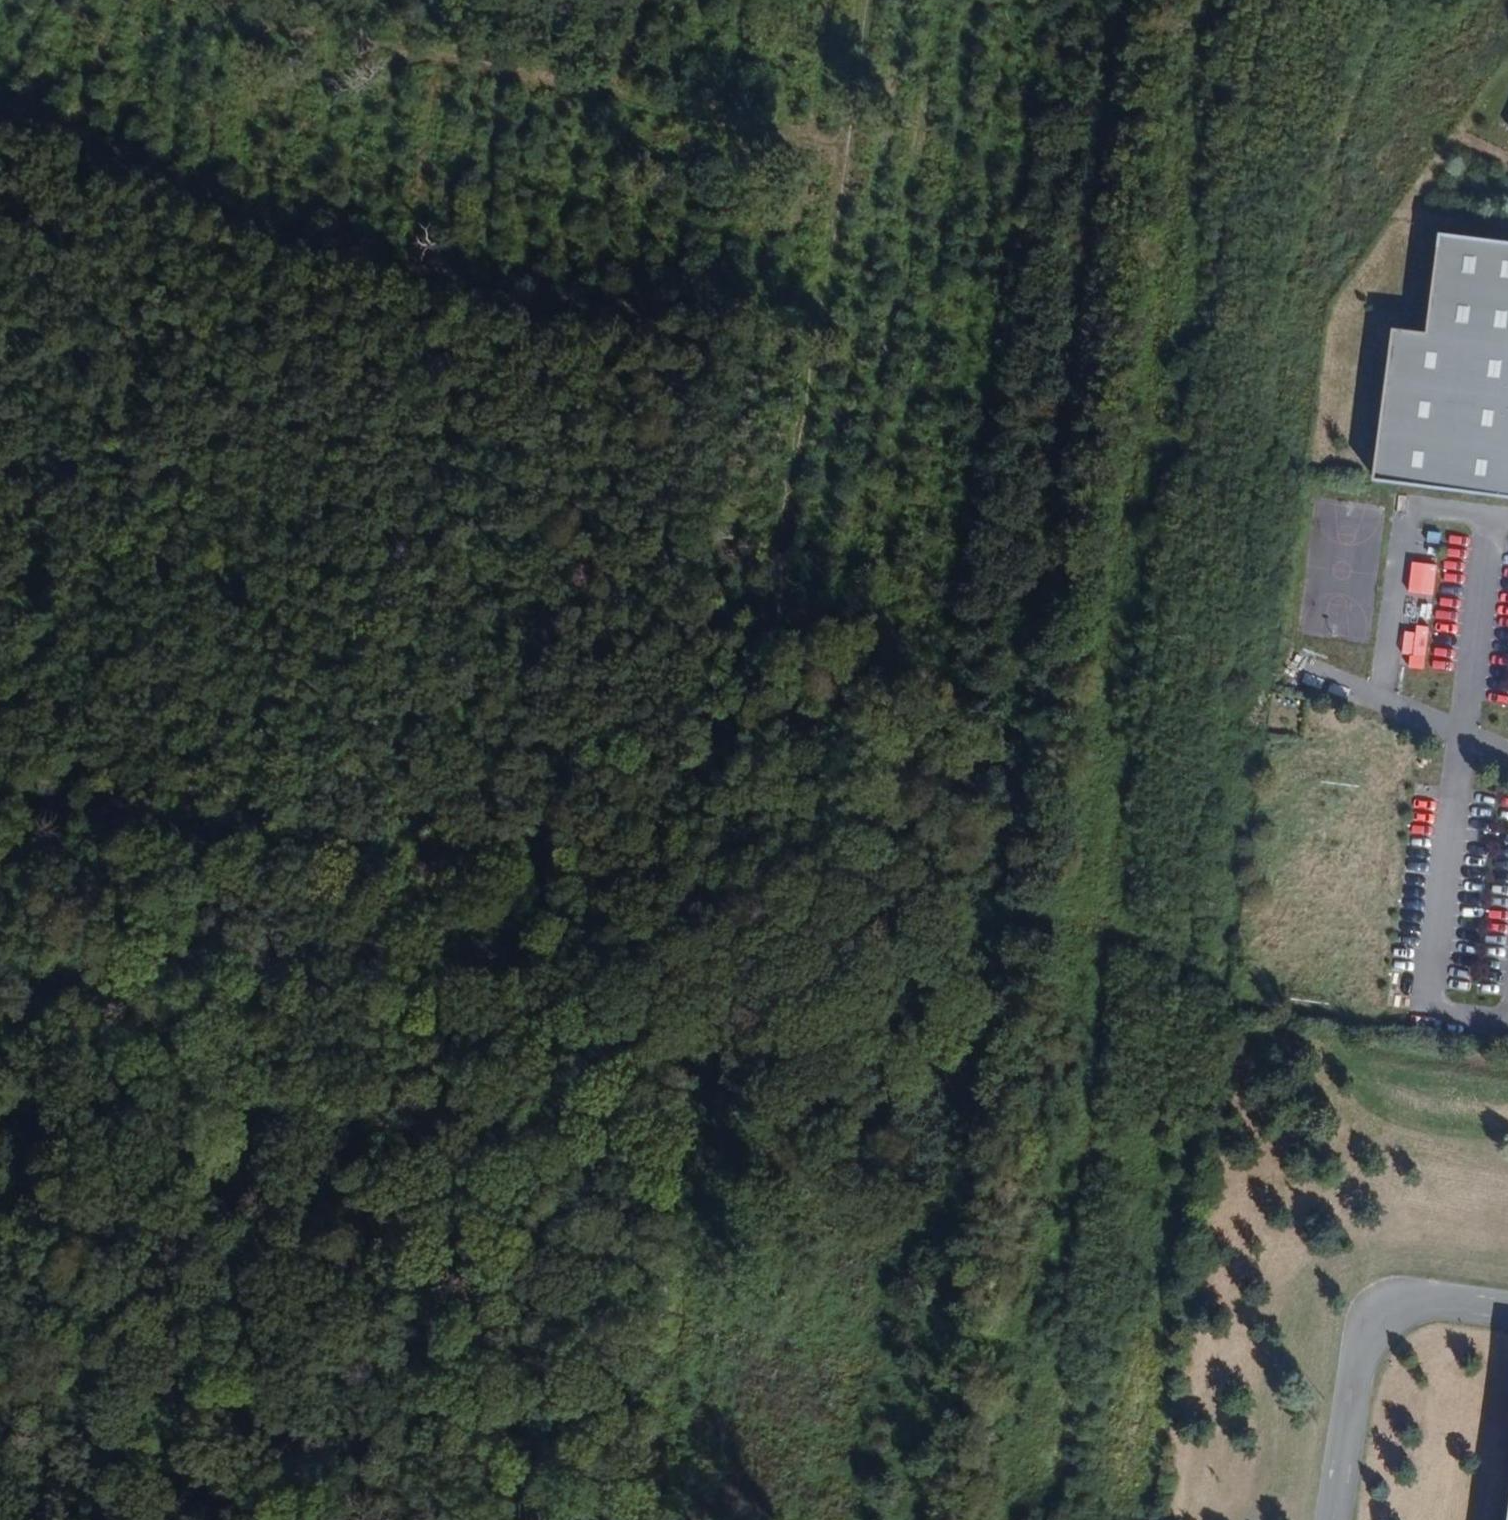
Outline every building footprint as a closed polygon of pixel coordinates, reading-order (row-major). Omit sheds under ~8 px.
[(1446,238),(1434,335),(1395,331),(1376,490),(1507,505),(1507,245),(1446,238)]
